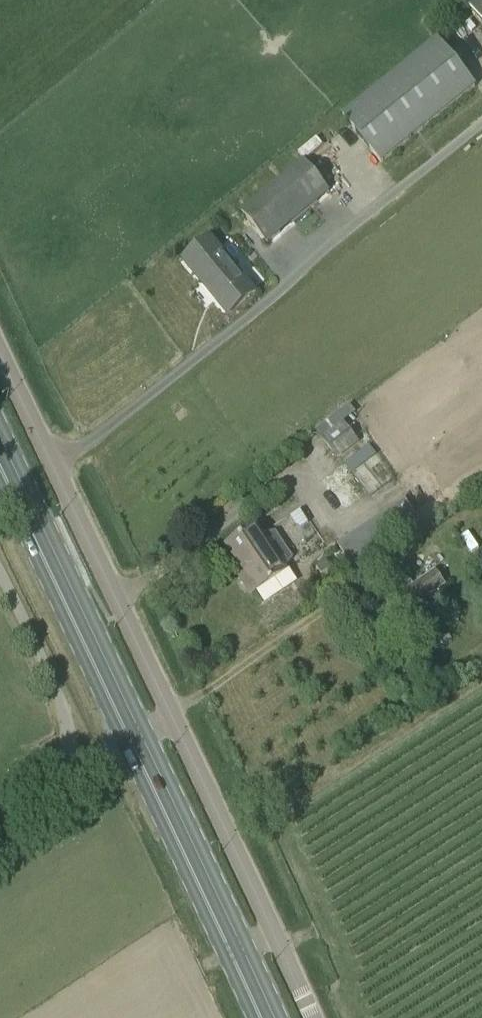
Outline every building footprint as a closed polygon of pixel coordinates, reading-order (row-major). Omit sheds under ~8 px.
[(481,26),(481,0),(460,0),(481,26)] [(343,116),(382,165),(477,88),(438,39),(343,116)] [(267,245),(330,193),(303,160),(240,213),(267,245)] [(255,293),(209,239),(182,262),(228,317),(255,293)] [(350,405),(315,431),(337,460),(359,443),(344,422),(356,413),(350,405)] [(406,500),(338,545),(352,566),(420,521),(406,500)] [(241,580),(252,597),(287,572),(256,527),(226,548),(246,577),(241,580)] [(322,576),(331,570),(326,563),(317,569),(322,576)] [(435,569),(409,588),(403,580),(390,589),(396,597),(395,597),(406,613),(446,585),(435,569)]
